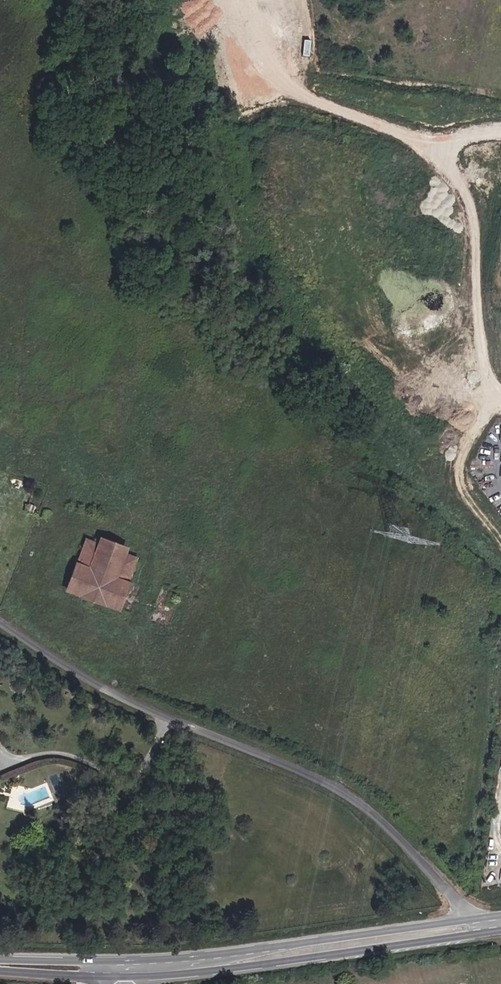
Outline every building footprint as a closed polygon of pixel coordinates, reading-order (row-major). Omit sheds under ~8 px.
[(92,562),(99,545),(87,540),(77,565),(76,564),(68,586),(67,588),(120,608),(131,582),(129,581),(137,558),(125,553),(118,572),(92,562)] [(101,540),(99,545),(92,562),(118,572),(125,553),(126,550),(101,540)] [(7,905),(1,901),(0,903),(0,911),(5,914),(10,907),(7,905)]
